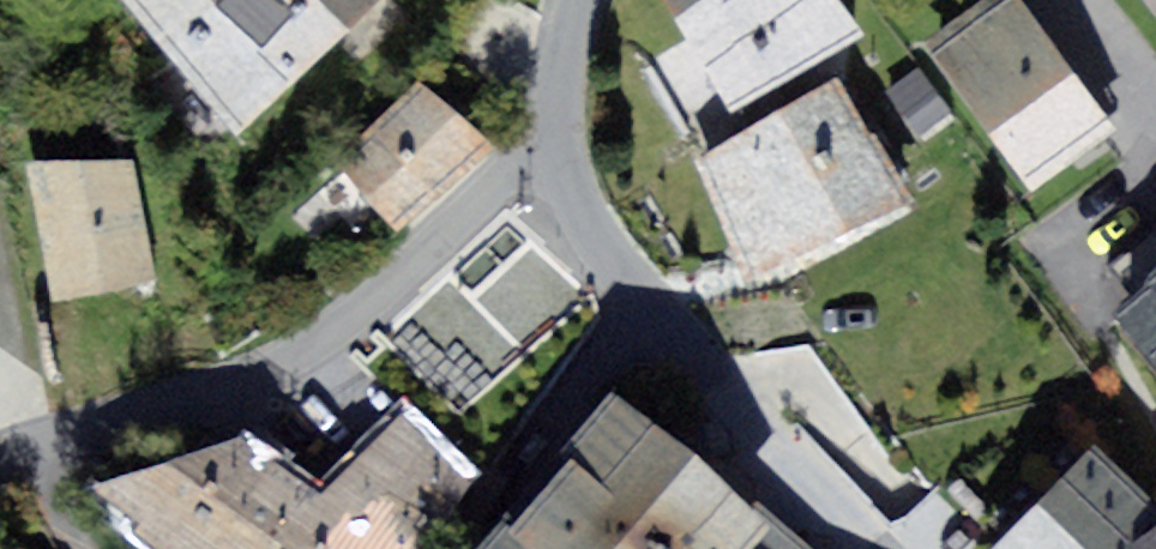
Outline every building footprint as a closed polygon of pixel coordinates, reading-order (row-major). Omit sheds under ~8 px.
[(258,142),(401,16),(387,0),(132,0),(258,142)] [(731,118),(864,40),(841,0),(661,0),(731,118)] [(945,56),(1036,190),(1129,127),(1043,0),(1029,0),(945,56)] [(917,70),(884,95),(919,142),(952,118),(917,70)] [(853,91),(703,171),(766,290),(917,211),(853,91)] [(438,93),(350,176),(407,235),(495,152),(438,93)] [(41,172),(62,305),(160,293),(145,173),(41,172)] [(1138,320),(1155,344),(1155,306),(1138,320)] [(781,531),(787,526),(650,403),(517,548),(801,548),(781,531)] [(186,548),(446,548),(487,492),(410,432),(344,504),(261,447),(114,499),(186,548)] [(1109,454),(1004,548),(1155,548),(1155,506),(1109,454)]
